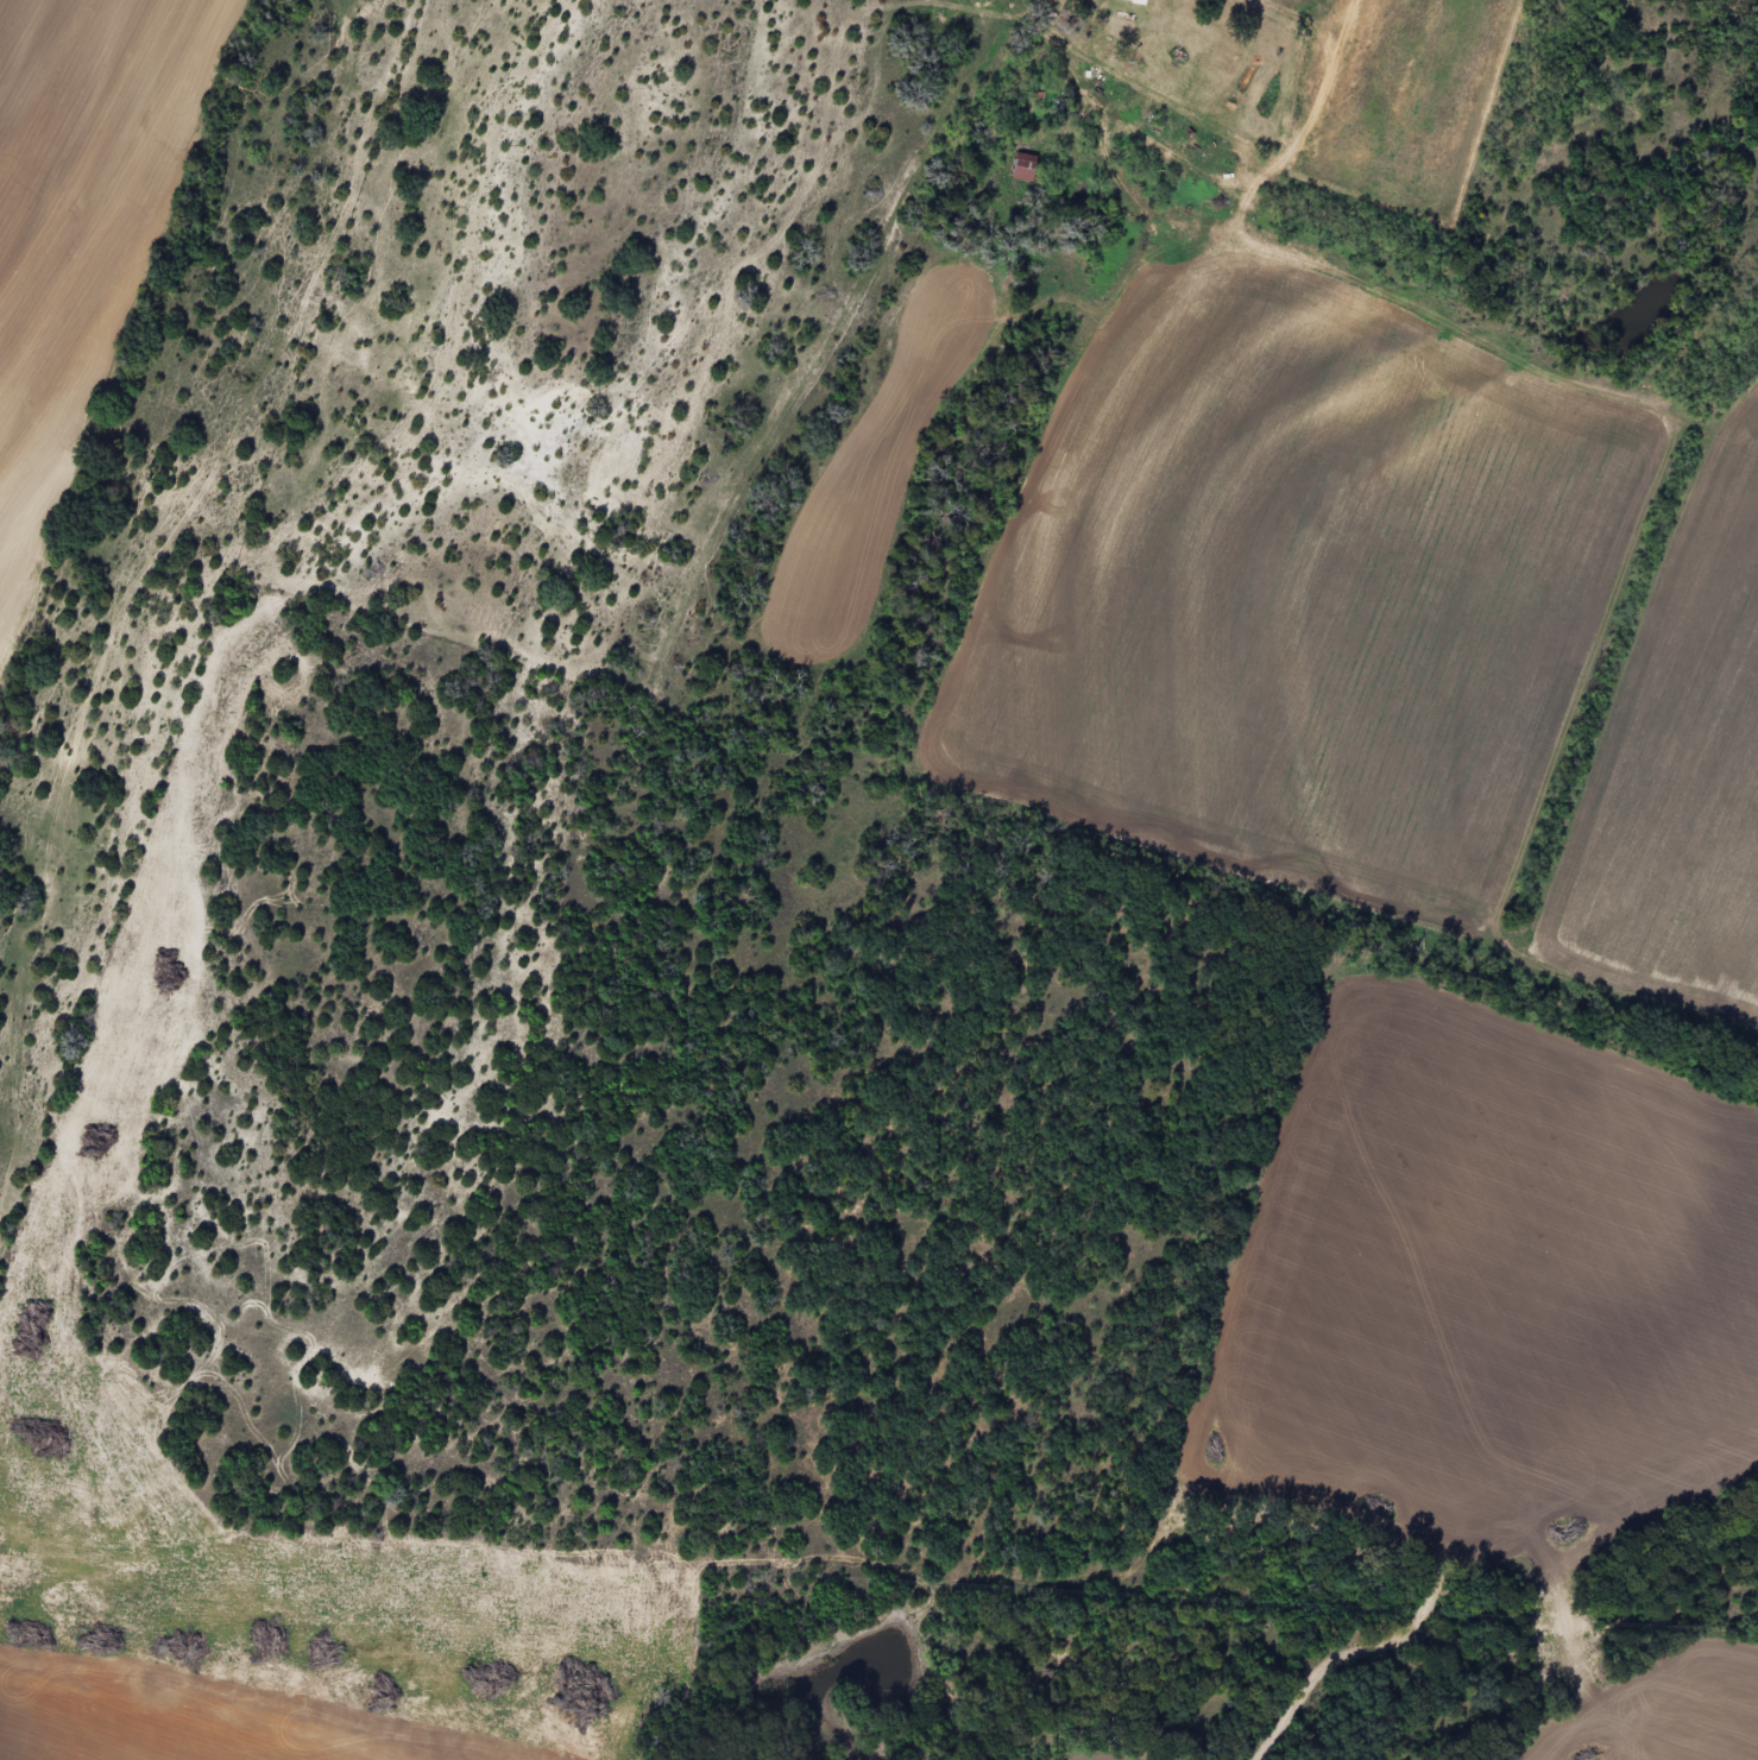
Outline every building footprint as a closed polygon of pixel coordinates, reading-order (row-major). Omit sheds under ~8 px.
[(1013,179),(1034,182),(1038,156),(1017,153),(1013,179)]
